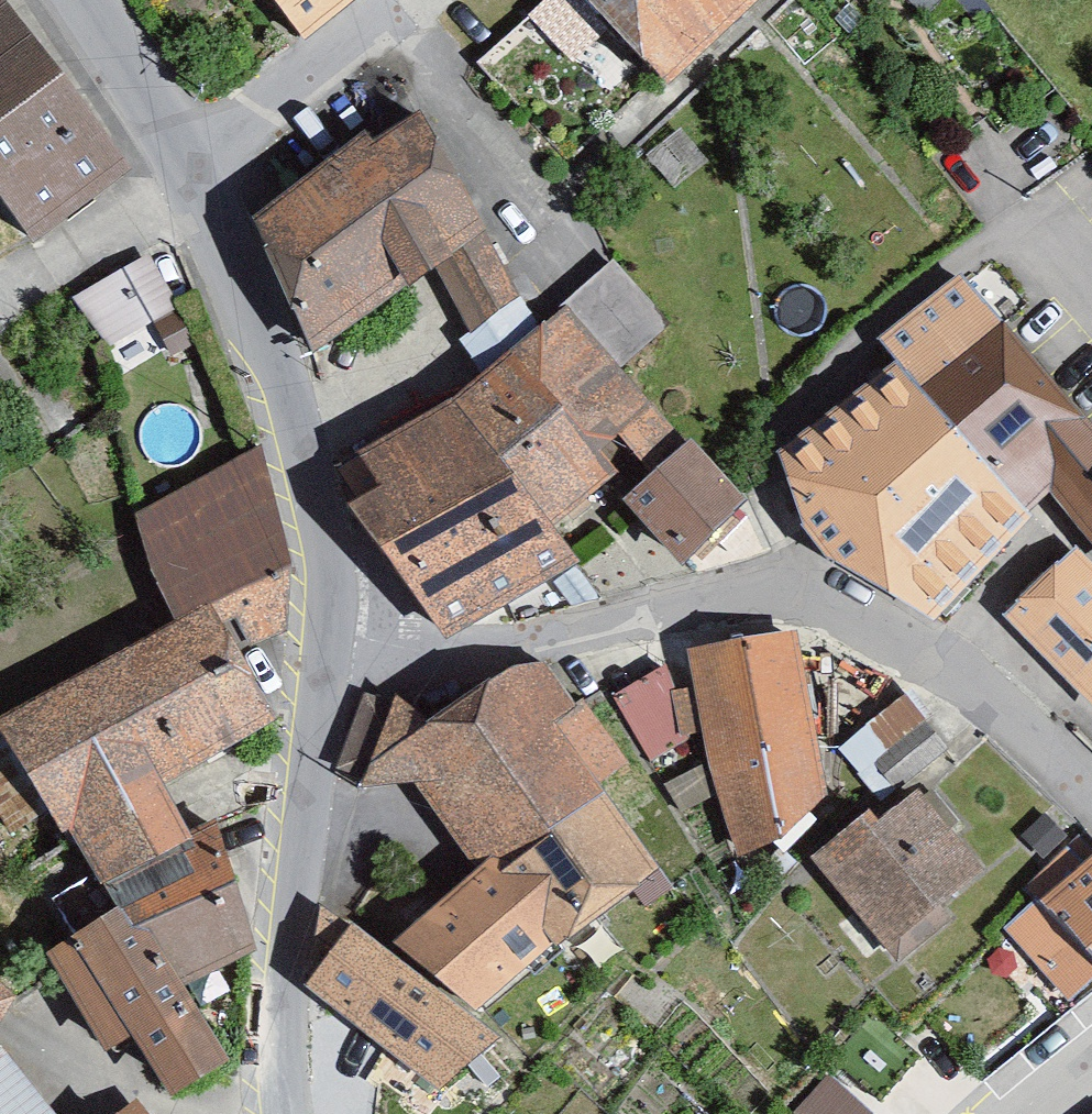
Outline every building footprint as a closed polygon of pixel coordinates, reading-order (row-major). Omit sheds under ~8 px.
[(42,218),(140,154),(24,0),(0,0),(0,163),(42,218)] [(309,33),(353,0),(284,0),(309,33)] [(680,76),(763,0),(605,0),(680,76)] [(428,104),(265,207),(319,341),(435,269),(467,320),(529,285),(428,104)] [(619,246),(570,294),(617,346),(666,298),(619,246)] [(162,249),(84,289),(112,343),(190,302),(162,249)] [(787,440),(816,523),(871,579),(945,608),(1053,486),(1091,529),(1091,408),(969,273),(889,332),(906,348),(787,440)] [(570,294),(465,389),(575,539),(628,488),(691,427),(617,346),(570,294)] [(575,539),(465,389),(371,441),(393,467),(364,491),(453,631),(586,554),(575,539)] [(705,417),(691,427),(628,488),(689,558),(760,485),(705,417)] [(269,440),(139,505),(178,614),(224,591),(258,648),(309,630),(306,558),(269,440)] [(1079,563),(1021,622),(1091,692),(1091,575),(1079,563)] [(258,648),(224,591),(178,614),(6,710),(111,879),(209,823),(180,772),(290,709),(258,648)] [(806,630),(691,647),(743,852),(838,789),(806,630)] [(644,771),(545,648),(418,750),(512,866),(407,943),(492,1010),(677,861),(620,790),(644,771)] [(702,728),(668,669),(622,696),(656,755),(702,728)] [(845,738),(884,794),(954,746),(916,690),(845,738)] [(927,771),(822,848),(904,939),(998,866),(927,771)] [(209,823),(111,879),(124,897),(184,979),(200,972),(265,943),(231,806),(209,823)] [(1045,892),(1091,944),(1091,850),(1045,892)] [(184,979),(124,897),(59,937),(119,1039),(143,1024),(185,1086),(245,1050),(200,972),(184,979)] [(407,943),(349,910),(310,994),(444,1093),(520,1032),(492,1010),(407,943)] [(16,1041),(26,995),(0,968),(0,1053),(16,1041)] [(879,1104),(837,1066),(805,1102),(818,1113),(871,1113),(879,1104)] [(151,1091),(119,1113),(170,1113),(151,1091)]
